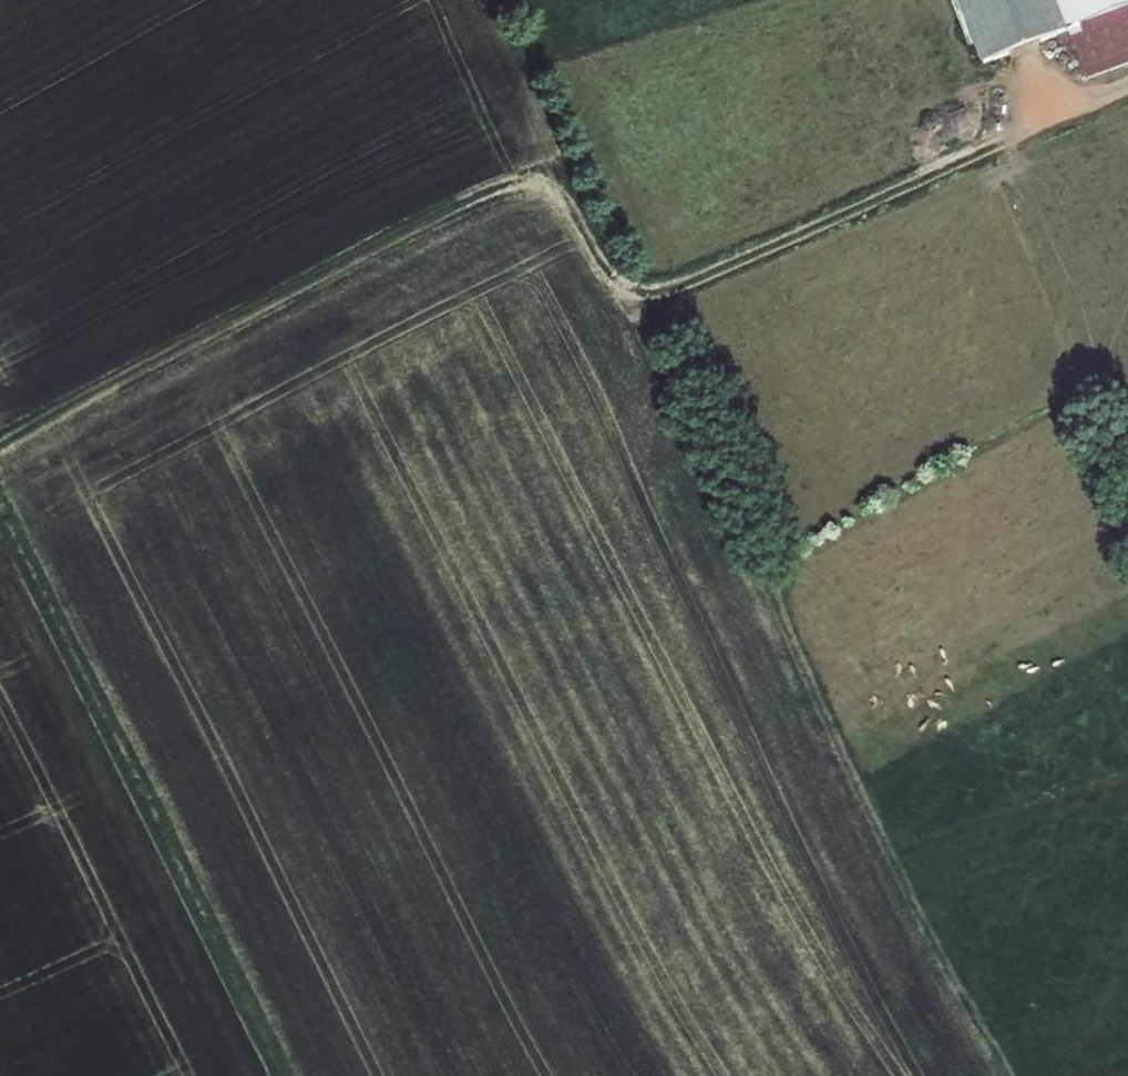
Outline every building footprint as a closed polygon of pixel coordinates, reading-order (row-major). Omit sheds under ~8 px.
[(984,64),(1069,30),(1087,79),(1127,64),(1127,0),(958,0),(984,64)]
